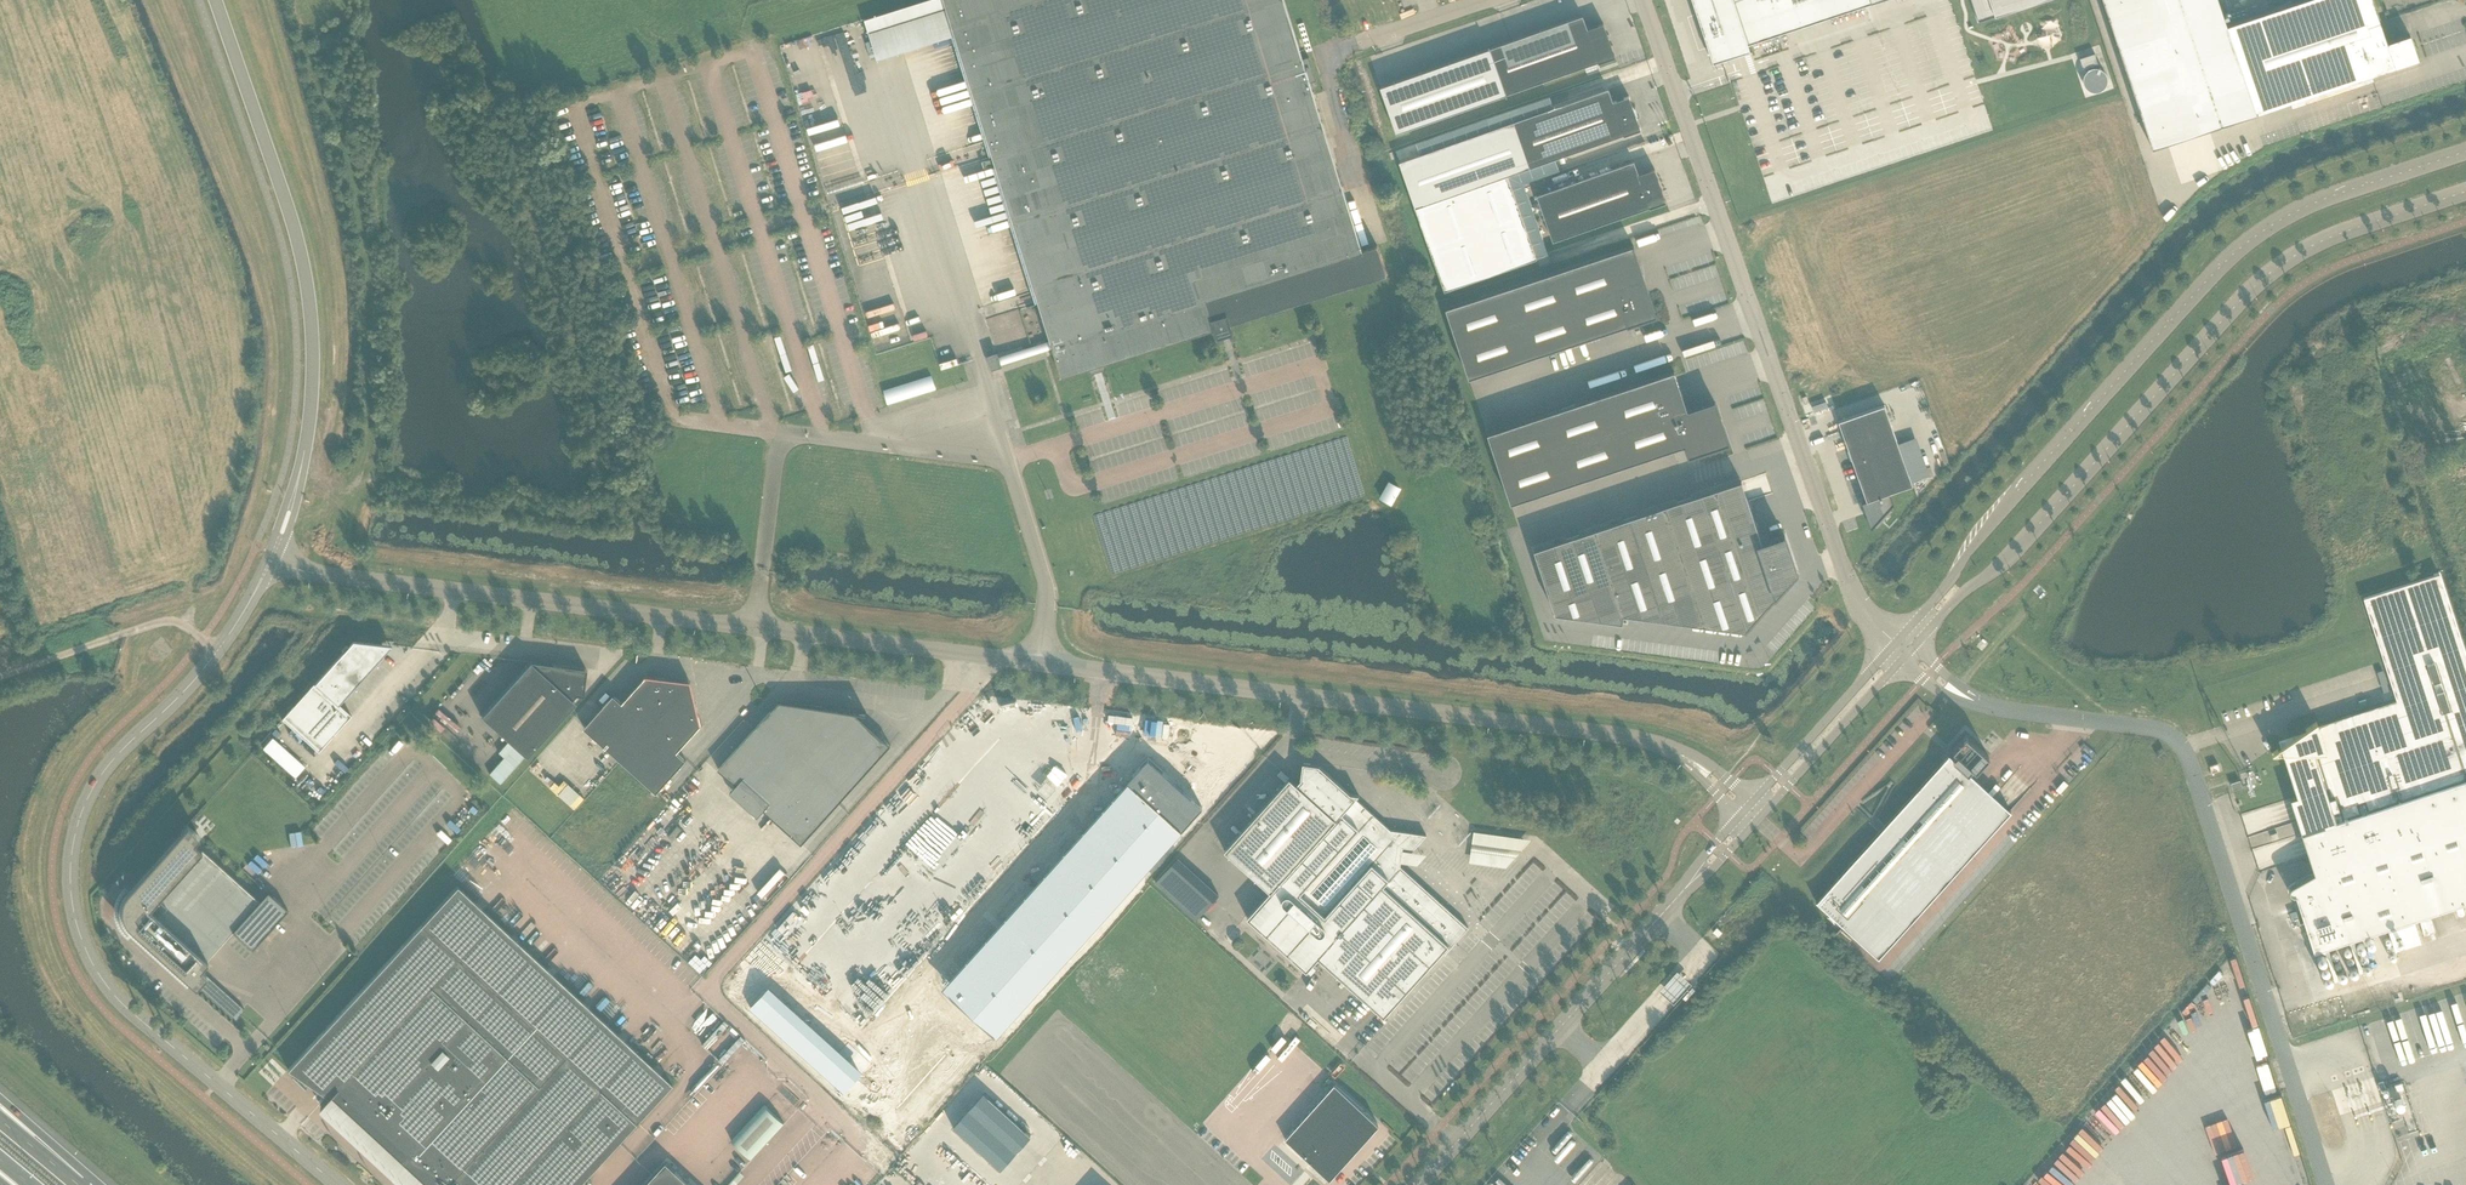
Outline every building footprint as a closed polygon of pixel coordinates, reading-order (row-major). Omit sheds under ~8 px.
[(955,34),(993,155),(1051,341),(999,357),(998,353),(988,356),(992,369),(1002,366),(1001,363),(1053,347),(1062,376),(1088,368),(1090,375),(1103,371),(1100,364),(1217,328),(1219,337),(1234,333),(1231,323),(1387,275),(1377,247),(1363,251),(1328,139),(1314,96),(1310,82),(1316,80),(1309,57),(1303,59),(1284,0),(945,0),(955,34)] [(1713,63),(1750,50),(1749,45),(1872,4),(1871,0),(1693,0),(1713,63)] [(1989,102),(1960,0),(1949,0),(1923,8),(1943,78),(1874,98),(1884,132),(1989,102)] [(1979,21),(2043,0),(1972,0),(1979,21)] [(2153,148),(2257,114),(2419,59),(2411,35),(2387,43),(2373,0),(2303,0),(2227,26),(2219,0),(2103,0),(2153,148)] [(1397,133),(1507,94),(1598,62),(1599,63),(1616,57),(1604,23),(1587,29),(1582,16),(1490,48),(1380,87),(1397,133)] [(2098,64),(2095,54),(2080,59),(2083,69),(2098,64)] [(1608,88),(1399,162),(1415,208),(1445,291),(1538,259),(1537,256),(1509,175),(1624,135),(1624,136),(1641,130),(1629,96),(1613,102),(1608,88)] [(1667,202),(1655,169),(1638,175),(1633,161),(1537,195),(1553,241),(1650,207),(1650,208),(1667,202)] [(1634,245),(1446,308),(1469,378),(1627,325),(1628,326),(1658,316),(1634,245)] [(1674,371),(1488,433),(1511,503),(1685,445),(1689,457),(1729,443),(1715,401),(1688,410),(1674,371)] [(888,405),(937,391),(933,377),(883,391),(888,405)] [(1885,404),(1839,421),(1867,500),(1862,502),(1871,528),(1894,504),(1890,493),(1913,485),(1885,404)] [(1740,481),(1664,506),(1703,626),(1743,631),(1795,572),(1783,536),(1761,544),(1740,481)] [(1381,497),(1391,503),(1400,488),(1389,482),(1381,497)] [(1664,506),(1593,530),(1622,615),(1703,626),(1664,506)] [(1593,530),(1533,550),(1554,614),(1621,623),(1622,615),(1593,530)] [(2278,738),(2297,795),(2290,798),(2314,873),(2299,881),(2292,885),(2291,885),(2291,886),(2290,886),(2290,887),(2289,887),(2289,888),(2289,889),(2289,890),(2289,891),(2289,892),(2290,893),(2290,894),(2291,894),(2292,894),(2292,895),(2293,895),(2294,895),(2295,895),(2311,944),(2314,951),(2324,948),(2334,981),(2339,980),(2328,946),(2349,940),(2360,973),(2363,972),(2352,939),(2465,902),(2465,648),(2442,573),(2360,599),(2392,701),(2278,738)] [(338,703),(391,645),(353,640),(348,645),(347,644),(342,650),(343,651),(282,719),(318,752),(351,715),(338,703)] [(576,695),(583,696),(586,669),(530,662),(481,716),(526,757),(575,703),(572,699),(576,695)] [(622,703),(614,695),(584,728),(656,793),(686,760),(677,752),(700,726),(701,727),(691,682),(645,676),(645,677),(622,703)] [(764,810),(802,844),(891,745),(854,712),(866,714),(866,713),(779,702),(718,769),(736,785),(730,792),(758,816),(764,810)] [(2011,811),(1968,772),(1972,768),(1976,771),(1989,757),(1966,735),(1953,750),(1958,754),(1954,759),(1949,754),(1816,901),(1879,957),(2011,811)] [(1148,758),(1128,781),(1137,789),(951,995),(997,1036),(1203,807),(1148,758)] [(298,781),(304,774),(288,760),(282,767),(298,781)] [(1307,971),(1318,958),(1384,1017),(1443,952),(1445,954),(1469,927),(1400,866),(1404,847),(1415,849),(1427,836),(1392,828),(1357,798),(1360,794),(1351,793),(1319,765),(1303,763),(1301,779),(1297,784),(1290,778),(1225,850),(1271,891),(1247,918),(1307,971)] [(2217,764),(2209,766),(2211,773),(2219,770),(2217,764)] [(2240,780),(2231,783),(2233,790),(2242,787),(2240,780)] [(565,781),(560,787),(554,782),(549,787),(560,797),(570,786),(565,781)] [(571,786),(560,798),(576,812),(586,801),(571,786)] [(187,824),(128,890),(123,897),(121,905),(117,909),(121,913),(124,921),(130,927),(195,986),(206,973),(200,968),(233,931),(252,949),(288,909),(268,891),(259,901),(194,841),(199,835),(187,824)] [(1519,871),(1523,840),(1474,834),(1470,865),(1519,871)] [(457,886),(288,1069),(328,1097),(321,1105),(323,1103),(395,1170),(411,1184),(514,1184),(635,1051),(457,886)] [(1190,913),(1196,918),(1218,894),(1212,888),(1190,913)] [(2395,949),(2420,940),(2414,922),(2389,930),(2395,949)] [(1723,931),(1717,926),(1713,931),(1719,936),(1723,931)] [(234,938),(226,947),(231,952),(239,943),(234,938)] [(1679,966),(1662,986),(1675,998),(1693,977),(1679,966)] [(514,1184),(578,1184),(671,1085),(635,1051),(514,1184)] [(1378,1123),(1335,1084),(1286,1139),(1329,1178),(1378,1123)] [(752,1160),(785,1125),(764,1106),(731,1140),(752,1160)] [(2092,1152),(2084,1161),(2106,1181),(2114,1172),(2092,1152)] [(666,1162),(645,1184),(691,1184),(666,1162)]
